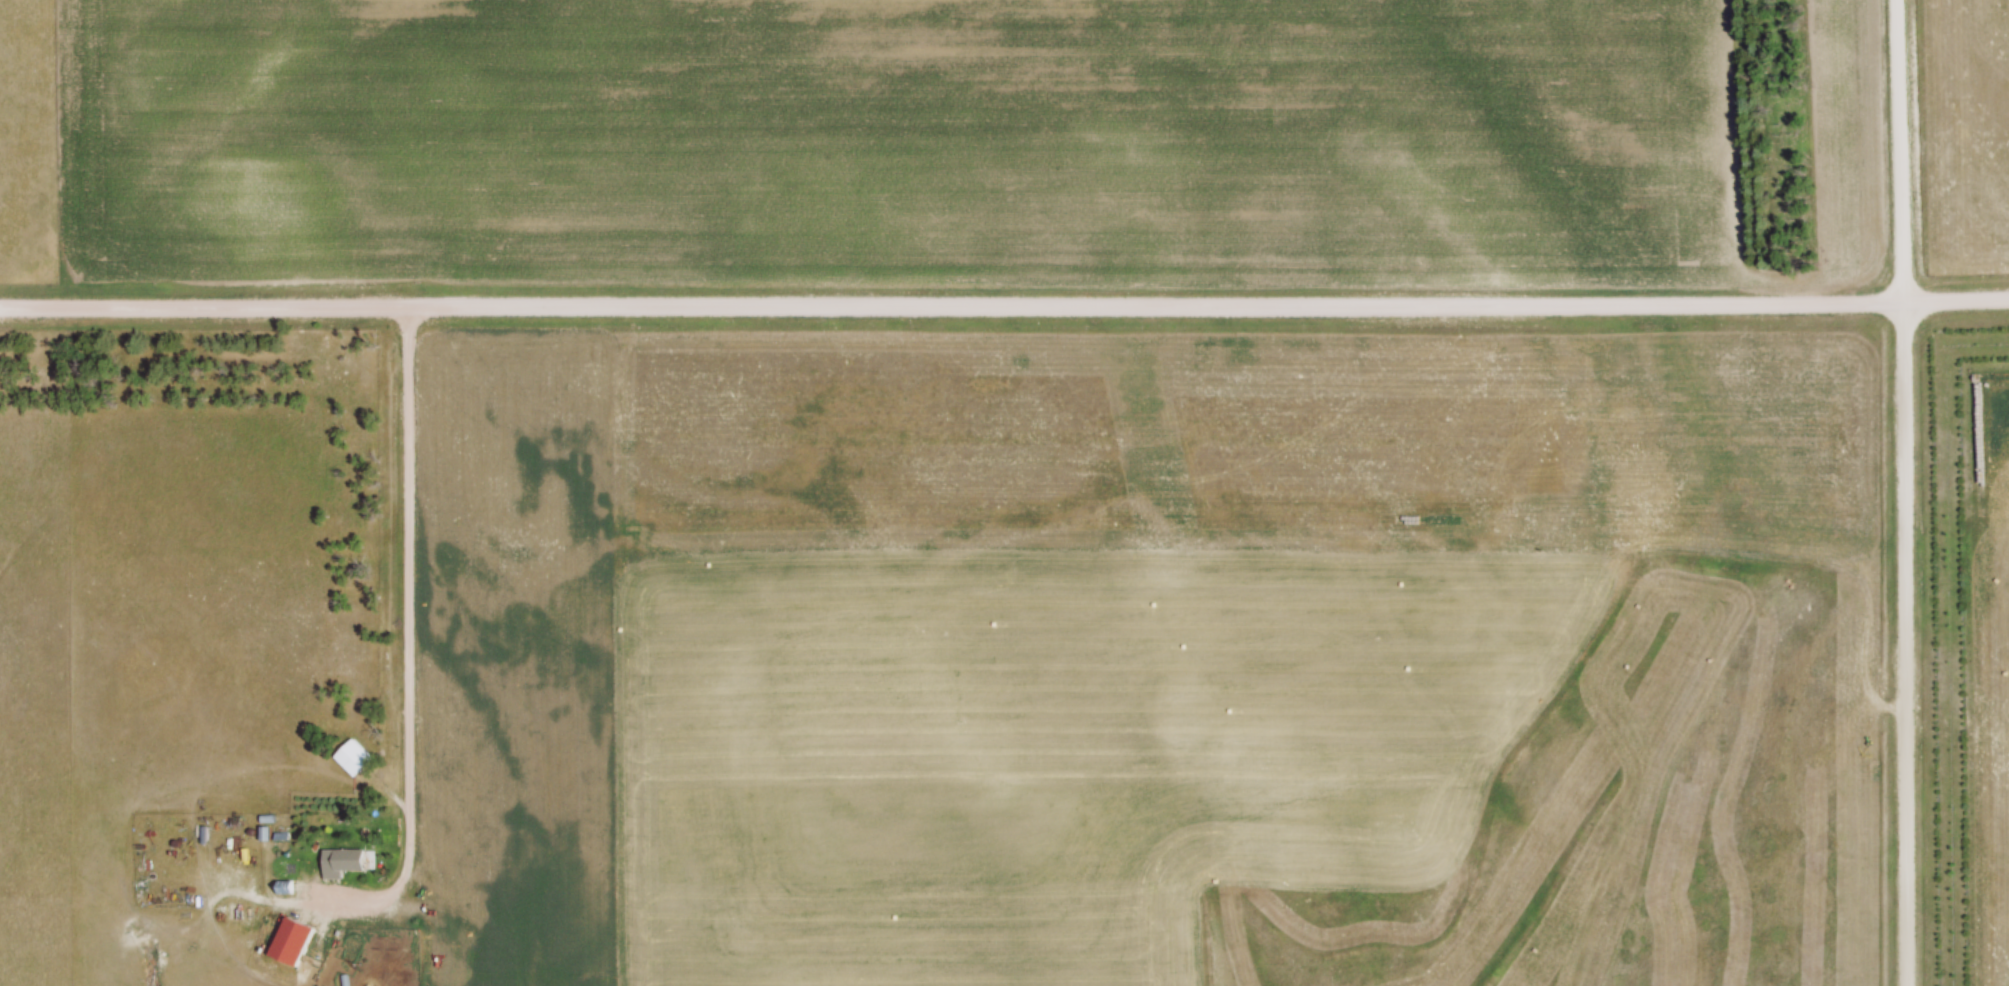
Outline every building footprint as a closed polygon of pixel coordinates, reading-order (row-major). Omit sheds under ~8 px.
[(369,850),(335,850),(335,872),(369,872),(369,850)] [(314,943),(314,916),(289,916),(289,943),(314,943)]
